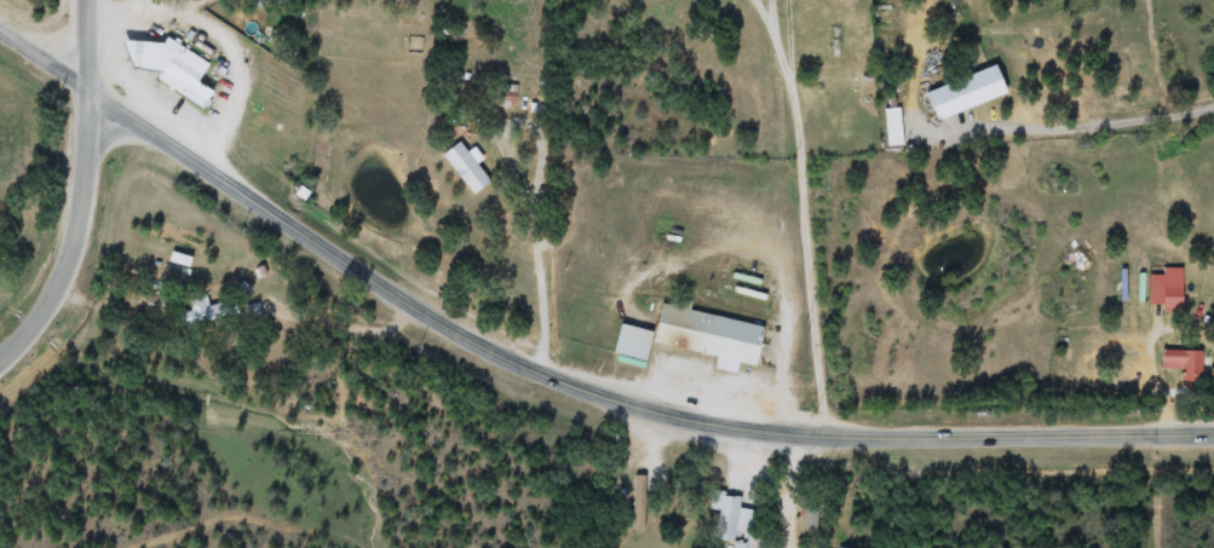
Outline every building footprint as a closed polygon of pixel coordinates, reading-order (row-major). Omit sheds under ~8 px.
[(252,10),(247,0),(271,0),(252,10)] [(207,103),(163,74),(166,69),(168,41),(169,31),(213,60),(201,77),(215,88),(207,103)] [(937,121),(926,92),(997,68),(1007,97),(937,121)] [(473,196),(443,156),(460,143),(490,183),(473,196)] [(1184,269),(1184,312),(1162,312),(1162,306),(1149,306),(1149,275),(1162,275),(1162,269),(1184,269)] [(209,308),(220,304),(224,313),(185,331),(178,316),(194,310),(190,301),(203,295),(209,308)] [(620,325),(656,333),(661,306),(765,324),(756,367),(737,363),(737,362),(650,346),(646,363),(614,357),(620,325)] [(1202,351),(1202,388),(1184,388),(1184,370),(1162,370),(1162,351),(1202,351)] [(709,509),(712,492),(741,497),(735,543),(713,540),(718,510),(709,509)] [(817,533),(802,533),(802,510),(817,510),(817,533)]
